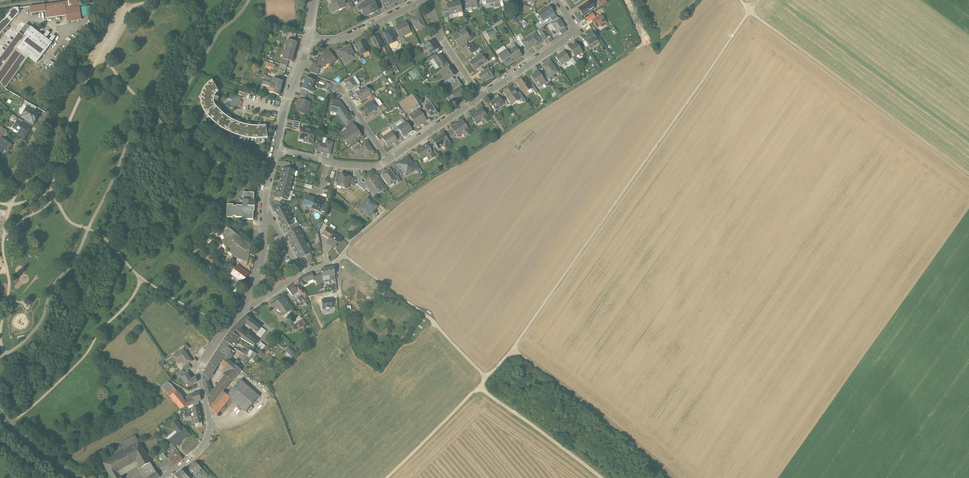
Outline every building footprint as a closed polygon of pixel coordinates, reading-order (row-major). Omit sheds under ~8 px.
[(79,0),(30,7),(31,13),(46,11),(46,18),(66,15),(68,22),(81,20),(79,0)] [(334,4),(330,6),(333,13),(346,7),(347,6),(346,5),(344,1),(345,1),(344,0),(332,0),(334,4)] [(366,3),(371,13),(378,10),(375,4),(373,0),(372,0),(366,3)] [(468,9),(478,7),(477,5),(476,0),(465,0),(468,9)] [(590,1),(578,9),(583,16),(595,8),(590,1)] [(346,5),(347,6),(346,7),(348,10),(354,8),(351,2),(346,5)] [(460,2),(447,5),(448,11),(449,15),(450,15),(462,12),(460,2)] [(371,13),(366,3),(360,6),(362,11),(365,17),(371,13)] [(91,15),(91,6),(83,7),(83,15),(91,15)] [(550,6),(538,14),(542,20),(549,16),(554,12),(550,6)] [(0,24),(0,34),(19,13),(18,8),(14,8),(0,24)] [(420,15),(411,20),(413,25),(415,23),(418,30),(425,27),(420,15)] [(601,15),(594,20),(593,22),(597,28),(599,27),(602,27),(602,24),(606,22),(601,15)] [(554,23),(552,24),(557,32),(565,27),(559,19),(554,23)] [(405,22),(397,26),(402,36),(409,32),(407,28),(408,28),(405,22)] [(26,24),(19,33),(24,36),(30,27),(26,24)] [(52,43),(30,27),(24,36),(37,46),(29,57),(37,63),(52,43)] [(491,28),(485,32),(493,43),(499,38),(491,28)] [(541,35),(545,41),(548,39),(540,28),(538,30),(541,35)] [(384,33),(385,37),(390,46),(398,42),(396,38),(392,29),(384,33)] [(458,34),(453,37),(458,45),(470,37),(469,38),(464,31),(465,30),(458,34)] [(288,40),(294,41),(296,34),(284,32),(283,34),(289,35),(288,40)] [(592,32),(584,38),(585,41),(589,46),(590,48),(592,47),(592,46),(593,45),(594,44),(594,43),(598,40),(592,32)] [(19,33),(0,59),(0,83),(5,89),(29,57),(37,46),(24,36),(19,33)] [(538,38),(535,33),(524,40),(526,43),(523,45),(524,45),(524,46),(525,47),(527,50),(534,46),(535,47),(542,43),(538,38)] [(378,36),(370,39),(376,51),(384,47),(378,36)] [(294,41),(288,40),(285,49),(295,52),(297,42),(294,41)] [(439,48),(434,40),(425,46),(431,54),(439,48)] [(364,41),(356,45),(360,53),(361,55),(369,51),(364,41)] [(576,43),(576,44),(573,46),(573,45),(570,48),(575,56),(576,57),(576,56),(576,55),(581,52),(582,52),(576,43)] [(468,45),(463,49),(465,52),(464,53),(467,57),(476,51),(471,44),(468,45)] [(339,50),(339,51),(341,55),(344,62),(347,61),(348,62),(352,61),(351,59),(355,57),(350,45),(339,50)] [(517,49),(516,47),(508,52),(514,61),(522,56),(517,49)] [(295,52),(285,49),(282,59),(288,61),(292,62),(295,52)] [(336,60),(328,50),(317,60),(322,66),(328,62),(330,65),(336,60)] [(507,51),(499,56),(506,67),(514,61),(508,52),(507,51)] [(564,51),(556,57),(562,65),(570,60),(570,59),(564,51)] [(446,63),(441,54),(437,56),(434,59),(439,67),(446,63)] [(478,57),(470,62),(475,70),(483,65),(482,63),(486,61),(482,55),(478,57)] [(558,72),(550,61),(546,63),(547,64),(543,67),(546,71),(549,76),(549,75),(549,76),(551,80),(555,78),(553,75),(558,72)] [(287,66),(281,64),(279,71),(285,72),(287,66)] [(317,75),(320,68),(313,65),(310,72),(317,75)] [(450,67),(442,73),(447,80),(447,81),(452,77),(456,75),(450,67)] [(484,71),(479,75),(483,82),(493,76),(488,69),(484,71)] [(538,71),(531,76),(537,86),(540,84),(541,85),(546,82),(541,75),(538,71)] [(455,80),(452,77),(447,81),(447,80),(444,82),(447,85),(450,83),(455,80)] [(314,81),(306,78),(302,88),(308,91),(312,92),(314,89),(311,88),(314,81)] [(352,78),(345,83),(350,90),(354,87),(357,85),(352,78)] [(450,83),(452,86),(460,81),(458,78),(455,80),(450,83)] [(530,86),(525,78),(518,83),(525,93),(532,88),(530,86)] [(282,82),(273,79),(271,84),(269,92),(279,95),(282,82)] [(269,92),(271,84),(269,83),(269,82),(263,81),(261,89),(269,92)] [(460,81),(452,86),(453,88),(447,91),(447,92),(448,91),(451,95),(450,96),(452,95),(456,101),(465,95),(460,87),(462,86),(460,81)] [(204,110),(214,105),(213,103),(214,103),(214,100),(218,101),(219,98),(215,97),(216,95),(215,93),(218,91),(215,86),(214,87),(210,83),(209,84),(208,85),(207,86),(206,88),(205,89),(204,91),(203,92),(203,94),(202,95),(202,97),(202,99),(201,101),(202,103),(202,105),(203,107),(203,108),(204,110)] [(533,85),(530,86),(532,88),(536,95),(539,93),(533,85)] [(360,91),(359,91),(356,93),(358,96),(361,101),(372,94),(367,86),(360,91)] [(512,86),(503,92),(511,104),(520,98),(520,97),(517,94),(512,86)] [(520,92),(517,94),(520,97),(520,98),(523,103),(526,101),(520,92)] [(439,108),(431,96),(427,99),(430,104),(425,107),(430,116),(431,117),(437,113),(435,110),(439,108)] [(233,97),(231,104),(239,107),(242,100),(233,97)] [(499,97),(490,103),(495,111),(504,105),(501,100),(499,97)] [(504,98),(501,100),(504,105),(507,108),(509,107),(504,98)] [(305,101),(299,99),(295,111),(299,112),(299,111),(308,114),(311,102),(305,101)] [(374,100),(371,101),(363,107),(368,114),(379,107),(374,100)] [(24,105),(27,106),(35,111),(37,107),(27,101),(24,105)] [(352,119),(342,105),(339,104),(332,102),(331,103),(332,103),(331,109),(338,111),(339,113),(337,114),(344,124),(352,119)] [(35,111),(27,106),(22,116),(33,123),(39,113),(35,111)] [(215,123),(222,114),(220,112),(222,110),(219,107),(217,109),(215,106),(206,113),(208,116),(204,119),(209,124),(213,121),(215,123)] [(425,107),(422,109),(428,117),(430,116),(425,107)] [(419,109),(410,116),(417,127),(427,120),(426,119),(420,111),(419,109)] [(422,109),(420,111),(426,119),(428,117),(422,109)] [(482,109),(477,113),(476,112),(471,116),(475,122),(476,124),(482,120),(484,124),(489,120),(482,109)] [(227,131),(232,121),(229,119),(231,116),(227,114),(225,117),(222,114),(215,123),(218,125),(215,129),(221,133),(224,129),(227,131)] [(11,117),(17,121),(22,123),(23,121),(12,115),(11,117)] [(469,126),(475,122),(471,116),(466,120),(469,126)] [(240,136),(243,125),(239,124),(240,121),(237,120),(235,123),(232,121),(227,131),(230,132),(228,137),(234,140),(236,135),(240,136)] [(22,123),(17,121),(13,128),(22,133),(20,136),(25,139),(30,129),(22,123)] [(406,122),(398,127),(399,130),(404,136),(412,130),(406,122)] [(463,122),(458,125),(458,124),(452,128),(453,129),(456,134),(458,136),(463,133),(466,137),(471,133),(463,122)] [(253,138),(254,127),(250,127),(251,123),(247,123),(246,126),(243,125),(240,136),(243,137),(242,142),(249,143),(250,138),(253,138)] [(391,126),(396,132),(399,130),(398,127),(395,123),(391,126)] [(257,127),(254,127),(253,138),(256,138),(257,143),(264,143),(263,138),(267,138),(266,127),(261,127),(261,124),(257,124),(257,127)] [(354,126),(348,130),(343,133),(348,139),(346,140),(349,145),(362,136),(359,132),(356,134),(355,131),(356,130),(354,126)] [(315,131),(301,128),(300,131),(301,131),(300,135),(299,138),(304,140),(304,139),(307,140),(306,142),(312,144),(315,131)] [(451,138),(456,134),(453,129),(447,133),(451,138)] [(391,132),(382,138),(388,147),(397,140),(393,134),(391,132)] [(444,133),(439,137),(438,136),(433,140),(433,141),(437,146),(438,149),(443,145),(446,149),(452,145),(444,133)] [(0,141),(0,153),(1,154),(5,149),(7,151),(8,149),(9,149),(11,146),(11,145),(9,144),(9,143),(2,138),(1,139),(0,141)] [(359,144),(352,149),(358,156),(364,153),(366,157),(375,152),(367,139),(359,144)] [(333,142),(326,141),(325,145),(318,143),(318,144),(317,150),(317,151),(321,152),(322,151),(330,153),(333,142)] [(427,145),(422,148),(422,147),(416,151),(422,160),(427,156),(430,160),(435,156),(432,152),(427,145)] [(408,157),(398,163),(405,173),(410,169),(412,172),(416,169),(413,164),(408,157)] [(283,168),(282,169),(284,170),(283,173),(293,176),(295,171),(289,169),(283,168)] [(395,177),(390,169),(381,174),(389,186),(397,181),(395,177)] [(350,177),(341,174),(340,175),(341,175),(338,183),(337,186),(338,185),(342,186),(341,187),(347,189),(349,183),(350,177)] [(375,175),(366,181),(370,187),(369,188),(373,194),(378,191),(378,192),(380,191),(380,190),(383,188),(375,175)] [(292,181),(280,178),(280,179),(281,180),(280,183),(291,186),(292,181)] [(362,181),(356,184),(364,191),(367,189),(362,181)] [(290,190),(278,187),(277,189),(278,189),(278,193),(288,195),(290,190)] [(254,193),(243,193),(243,206),(236,206),(236,207),(233,207),(233,205),(227,205),(227,218),(233,218),(233,216),(236,217),(242,218),(242,219),(253,220),(253,211),(254,211),(255,201),(254,201),(254,193)] [(315,199),(307,196),(306,199),(305,199),(304,203),(305,203),(304,206),(312,209),(315,199)] [(378,207),(367,198),(358,208),(368,216),(373,210),(374,211),(378,207)] [(315,199),(312,209),(319,211),(322,201),(315,199)] [(274,211),(273,211),(274,213),(275,213),(277,216),(287,211),(284,206),(282,207),(274,211)] [(287,211),(277,216),(278,218),(277,219),(278,221),(289,215),(287,211)] [(289,215),(278,221),(279,222),(280,222),(282,225),(291,220),(289,215)] [(291,220),(282,225),(283,227),(282,228),(283,230),(289,227),(294,224),(291,220)] [(335,231),(328,226),(322,235),(330,240),(333,234),(334,234),(335,231)] [(251,246),(229,228),(223,235),(224,239),(222,240),(224,244),(234,255),(237,257),(244,261),(248,261),(251,246)] [(292,232),(287,234),(290,239),(300,234),(298,229),(292,232)] [(300,234),(290,239),(293,244),(303,239),(300,234)] [(330,240),(327,243),(334,248),(338,243),(339,243),(342,239),(334,234),(333,234),(330,240)] [(303,239),(293,244),(295,249),(306,244),(303,239)] [(306,244),(295,249),(298,254),(308,249),(306,244)] [(308,249),(298,254),(300,259),(306,256),(311,254),(308,249)] [(248,274),(238,267),(232,274),(242,282),(248,274)] [(334,267),(321,270),(322,274),(323,276),(330,275),(330,280),(336,280),(334,267)] [(346,278),(355,284),(360,276),(351,271),(346,278)] [(303,276),(297,280),(300,284),(302,287),(306,284),(305,281),(314,277),(312,273),(303,276)] [(322,274),(314,277),(317,285),(323,283),(323,280),(323,276),(322,274)] [(297,280),(293,284),(298,292),(299,292),(301,291),(298,285),(300,284),(297,280)] [(293,284),(287,288),(292,296),(294,294),(298,292),(293,284)] [(299,292),(298,292),(294,294),(300,302),(304,300),(303,299),(299,292)] [(283,297),(272,305),(275,310),(278,308),(283,314),(285,312),(285,313),(292,309),(283,297)] [(332,308),(332,299),(322,300),(323,308),(332,308)] [(244,318),(237,325),(241,328),(245,323),(257,332),(261,327),(246,316),(244,318)] [(289,321),(283,325),(287,330),(293,326),(289,321)] [(241,328),(237,325),(230,332),(236,335),(240,338),(254,346),(257,342),(248,335),(249,333),(247,332),(246,333),(241,328)] [(262,327),(256,334),(261,338),(266,331),(262,327)] [(236,335),(230,332),(224,341),(230,345),(234,347),(237,343),(236,342),(239,338),(240,339),(240,338),(236,335)] [(230,345),(224,341),(218,350),(226,356),(225,358),(226,358),(228,360),(231,356),(232,355),(229,352),(231,350),(228,348),(230,345)] [(266,346),(261,342),(257,347),(262,350),(266,346)] [(291,360),(297,353),(290,346),(286,350),(287,352),(285,354),(291,360)] [(248,348),(244,354),(248,357),(250,358),(252,355),(255,357),(257,354),(248,348)] [(191,361),(183,349),(173,357),(177,362),(181,359),(185,366),(188,364),(191,361)] [(218,350),(210,363),(215,367),(218,364),(221,361),(223,358),(224,359),(225,358),(226,356),(218,350)] [(228,360),(240,369),(243,365),(237,360),(231,356),(228,360)] [(230,370),(215,389),(220,394),(223,391),(231,381),(241,370),(240,369),(228,360),(226,358),(222,364),(230,370)] [(210,363),(203,375),(209,378),(215,367),(210,363)] [(188,374),(182,378),(189,387),(197,382),(195,377),(191,379),(188,374)] [(211,393),(207,382),(203,380),(208,398),(211,393)] [(259,396),(240,380),(227,395),(246,411),(259,396)] [(171,384),(168,382),(162,387),(181,410),(188,406),(182,398),(171,384)] [(220,394),(215,389),(211,393),(208,398),(210,407),(216,415),(230,398),(223,391),(220,394)] [(199,392),(191,395),(194,403),(198,402),(201,400),(199,392)] [(193,404),(194,403),(191,395),(182,398),(188,406),(193,404)] [(194,408),(192,408),(193,414),(194,416),(200,415),(199,407),(194,408)] [(200,415),(194,416),(195,424),(201,422),(202,422),(200,415)] [(182,428),(176,421),(171,425),(177,432),(171,437),(176,444),(189,434),(183,427),(182,428)] [(135,436),(122,443),(126,450),(129,448),(139,442),(135,436)] [(171,437),(168,439),(174,446),(176,444),(171,437)] [(139,442),(129,448),(137,461),(147,477),(148,477),(156,472),(154,470),(139,442)] [(126,450),(103,463),(111,476),(117,472),(137,461),(129,448),(126,450)] [(179,455),(161,469),(164,473),(183,459),(179,455)] [(195,463),(189,469),(190,469),(194,474),(196,476),(198,477),(201,477),(206,473),(201,469),(195,463)]
